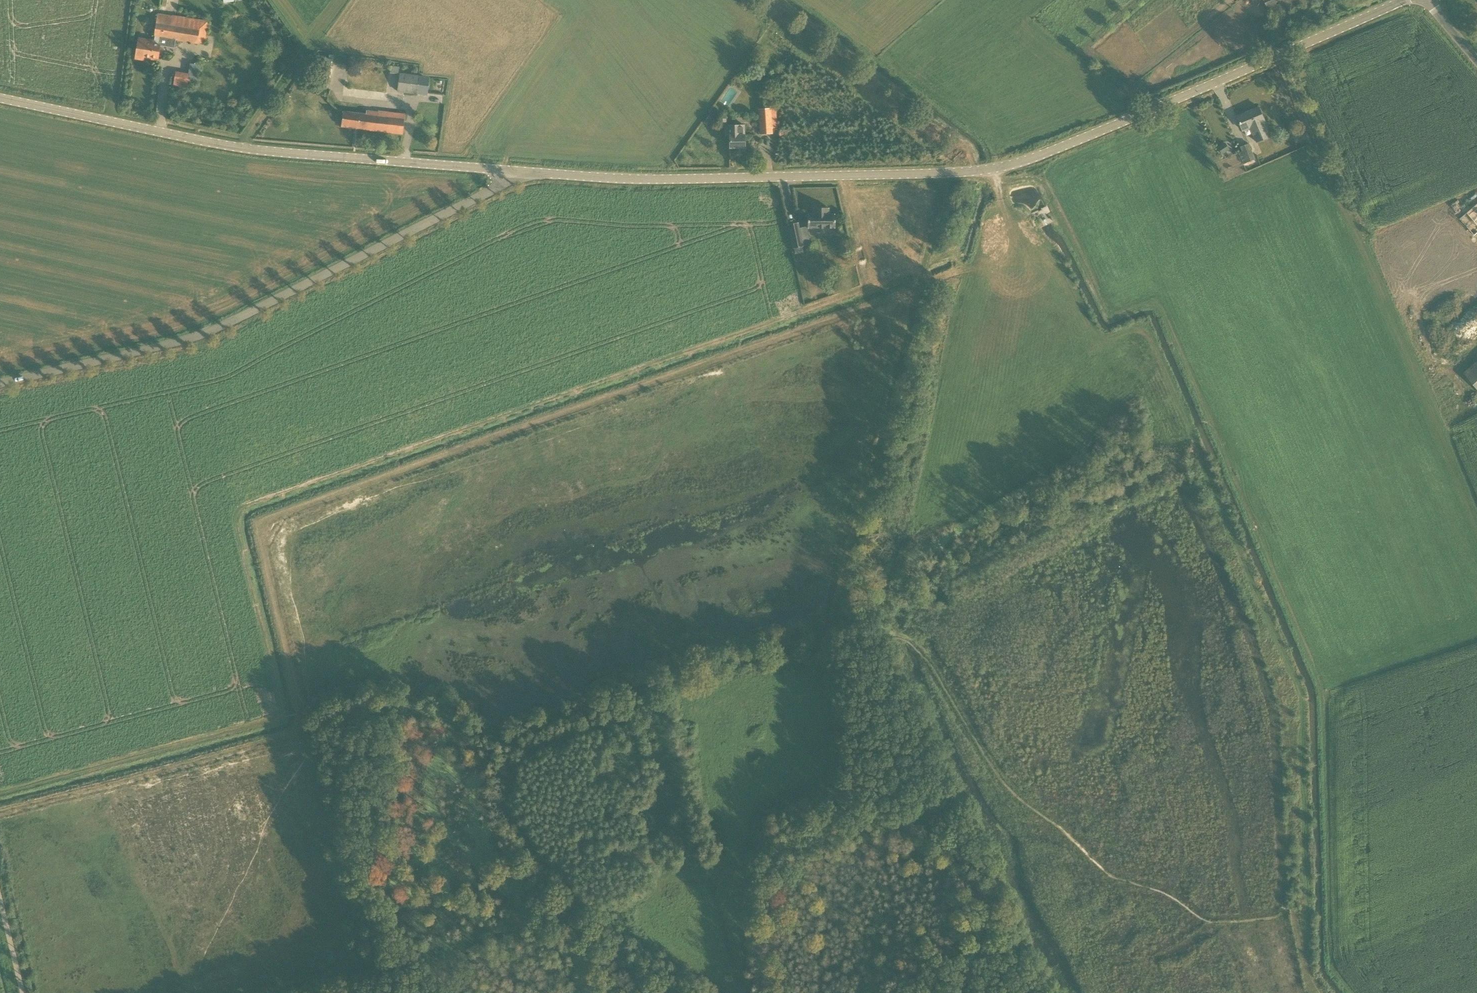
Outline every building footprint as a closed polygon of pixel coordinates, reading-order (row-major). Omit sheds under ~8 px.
[(1269,11),(1295,0),(1264,0),(1269,11)] [(139,38),(137,49),(135,59),(144,60),(144,56),(158,59),(160,45),(159,45),(160,37),(198,44),(198,43),(205,44),(208,22),(157,14),(154,36),(155,37),(155,41),(139,38)] [(330,75),(331,67),(320,66),(319,74),(330,75)] [(175,71),(174,86),(188,87),(189,73),(175,71)] [(419,79),(419,76),(399,73),(397,91),(427,95),(429,80),(419,79)] [(1219,118),(1206,124),(1218,149),(1231,144),(1226,134),(1235,130),(1237,133),(1246,129),(1247,132),(1249,132),(1252,139),(1264,134),(1261,126),(1262,126),(1261,123),(1262,122),(1256,109),(1255,110),(1251,102),(1237,108),(1240,116),(1231,120),(1233,125),(1224,129),(1219,118)] [(775,109),(760,110),(759,110),(761,133),(772,133),(771,128),(776,128),(775,109)] [(366,114),(343,111),(341,126),(403,134),(405,115),(366,110),(366,114)] [(710,113),(703,123),(710,128),(717,118),(710,113)] [(725,136),(729,136),(729,148),(745,148),(744,134),(743,134),(743,125),(724,126),(725,136)] [(1243,163),(1254,159),(1250,143),(1238,146),(1243,163)] [(1391,271),(1406,290),(1476,234),(1476,203),(1391,271)] [(807,214),(808,228),(835,228),(835,214),(829,214),(829,208),(813,208),(813,214),(807,214)] [(803,253),(802,246),(803,246),(798,222),(788,224),(794,254),(803,253)] [(1438,333),(1455,354),(1465,350),(1476,340),(1472,327),(1476,323),(1476,301),(1438,333)] [(1466,368),(1468,373),(1476,383),(1476,359),(1466,368)]
